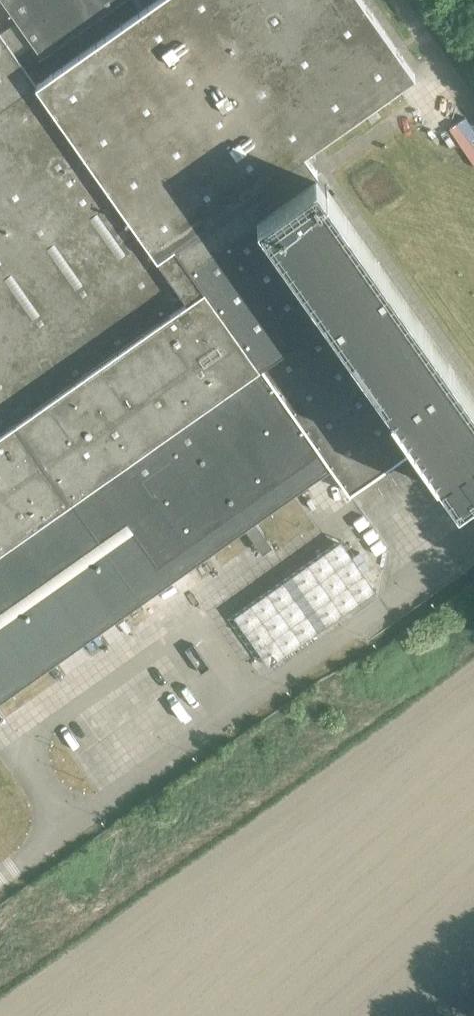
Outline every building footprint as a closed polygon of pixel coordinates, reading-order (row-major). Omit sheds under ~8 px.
[(244,528),(262,554),(272,547),(254,521),(331,467),(349,493),(419,444),(456,497),(473,484),(473,397),(316,173),(317,172),(303,153),(414,74),(362,0),(154,0),(63,64),(52,49),(121,0),(0,0),(0,700),(244,528)] [(372,590),(340,544),(237,616),(269,662),(372,590)]
